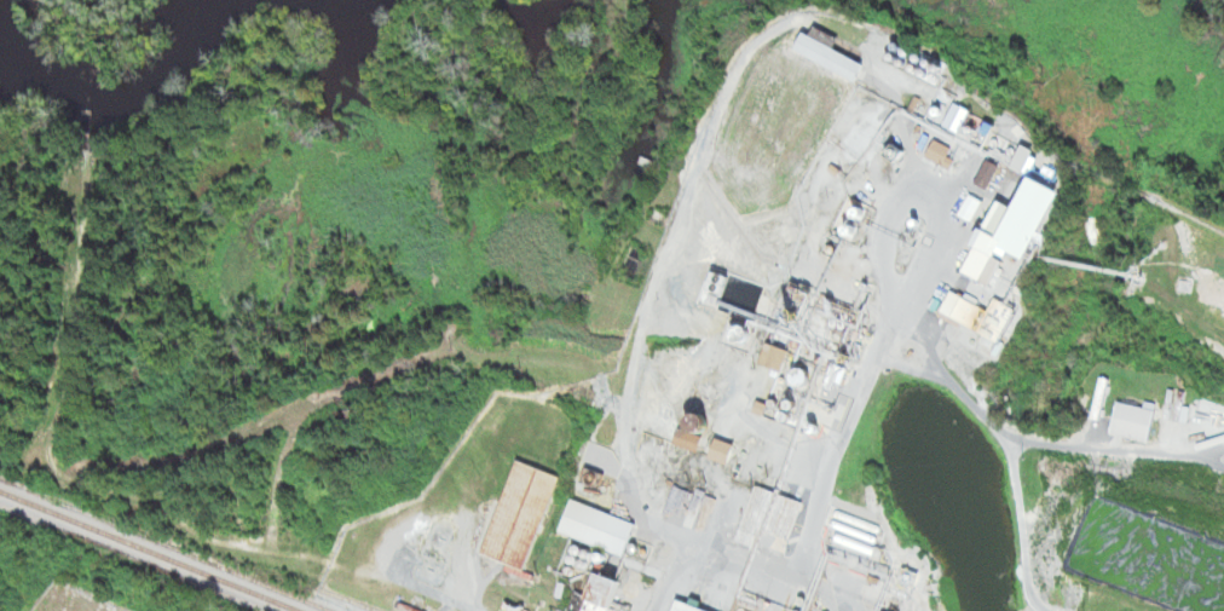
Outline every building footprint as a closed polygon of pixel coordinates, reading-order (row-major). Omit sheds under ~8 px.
[(860,62),(805,29),(794,47),(850,80),(860,62)] [(939,163),(948,148),(932,139),(923,154),(939,163)] [(1019,249),(1048,188),(1021,175),(1007,205),(991,197),(957,268),(986,282),(997,258),(990,255),(997,239),(1019,249)] [(936,308),(968,322),(976,303),(943,290),(936,308)] [(758,361),(778,370),(786,352),(766,343),(758,361)] [(695,451),(700,434),(675,427),(670,443),(695,451)] [(732,444),(714,437),(707,456),(725,463),(732,444)] [(479,553),(524,569),(558,476),(513,459),(479,553)] [(768,490),(750,485),(736,539),(755,544),(768,490)] [(632,523),(569,498),(556,530),(619,555),(632,523)] [(620,581),(593,572),(579,610),(609,610),(620,581)] [(668,598),(664,610),(708,610),(668,598)]
